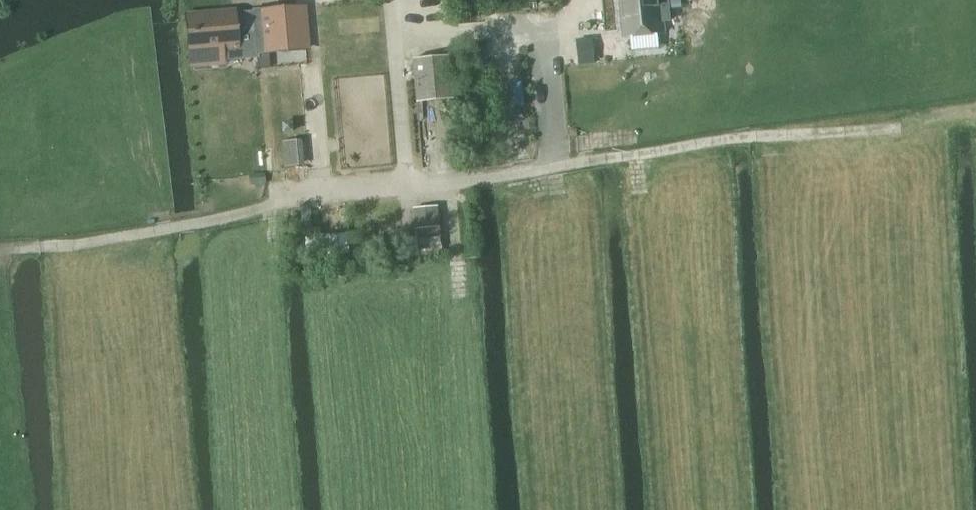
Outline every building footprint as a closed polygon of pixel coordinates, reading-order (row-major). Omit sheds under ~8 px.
[(626,38),(662,34),(661,22),(670,21),(668,0),(623,0),(626,38)] [(235,46),(235,35),(254,34),(266,172),(390,161),(377,2),(252,13),(233,15),(233,14),(187,18),(190,50),(235,46)] [(578,66),(595,64),(594,54),(577,55),(578,66)] [(412,61),(421,169),(457,166),(448,58),(412,61)]
